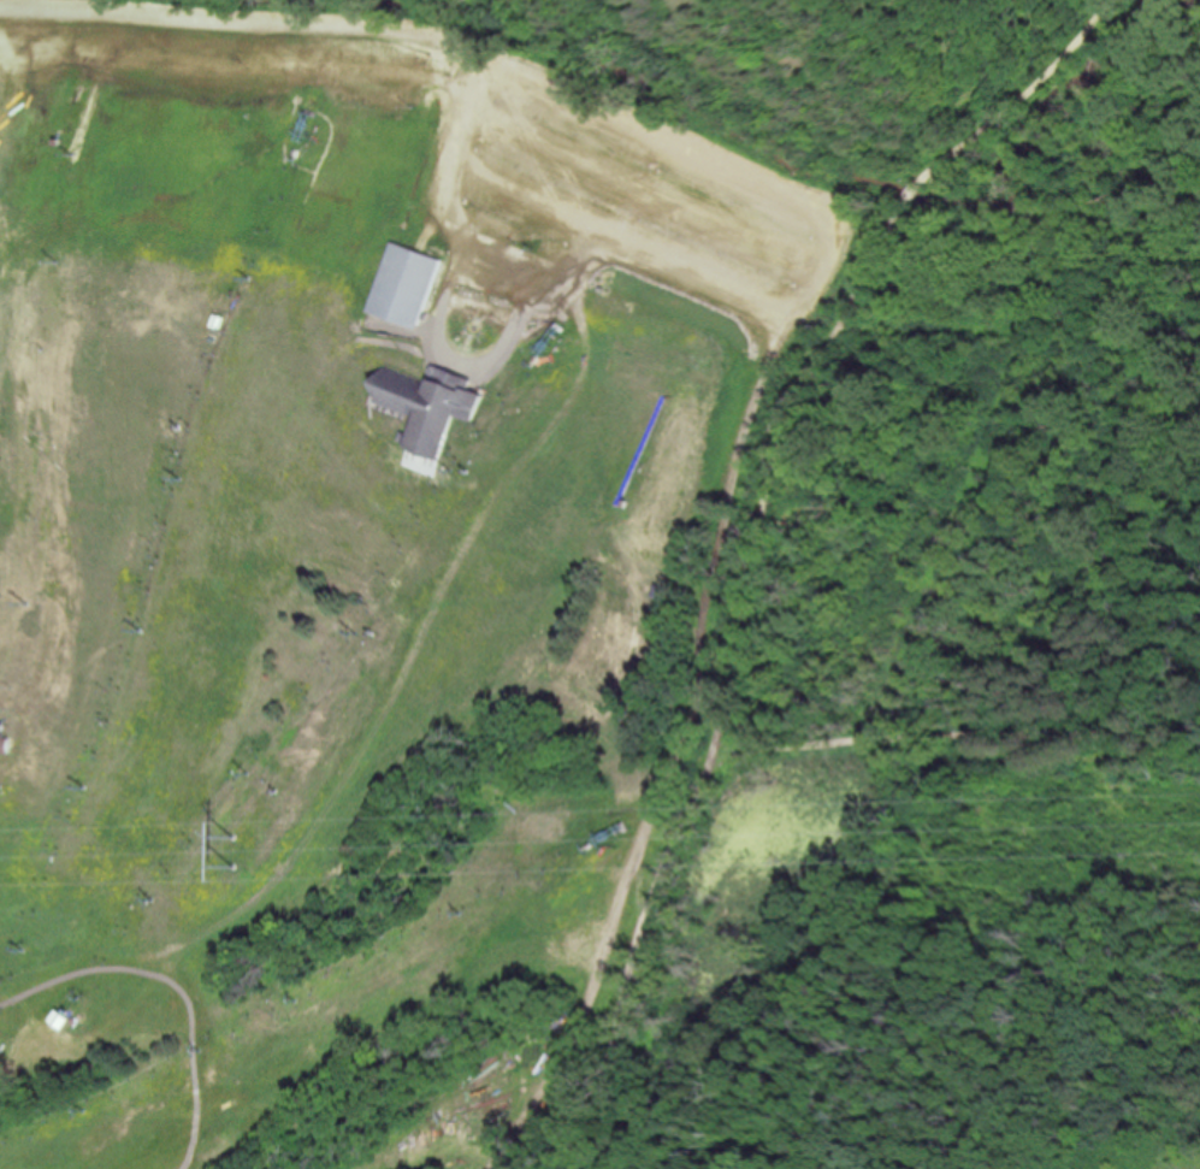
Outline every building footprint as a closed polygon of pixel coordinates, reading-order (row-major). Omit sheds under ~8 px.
[(371,313),(421,329),(444,259),(393,243),(371,313)] [(480,421),(489,393),(477,389),(480,380),(441,367),(430,400),(403,390),(398,405),(420,413),(409,447),(447,460),(462,415),(480,421)]
